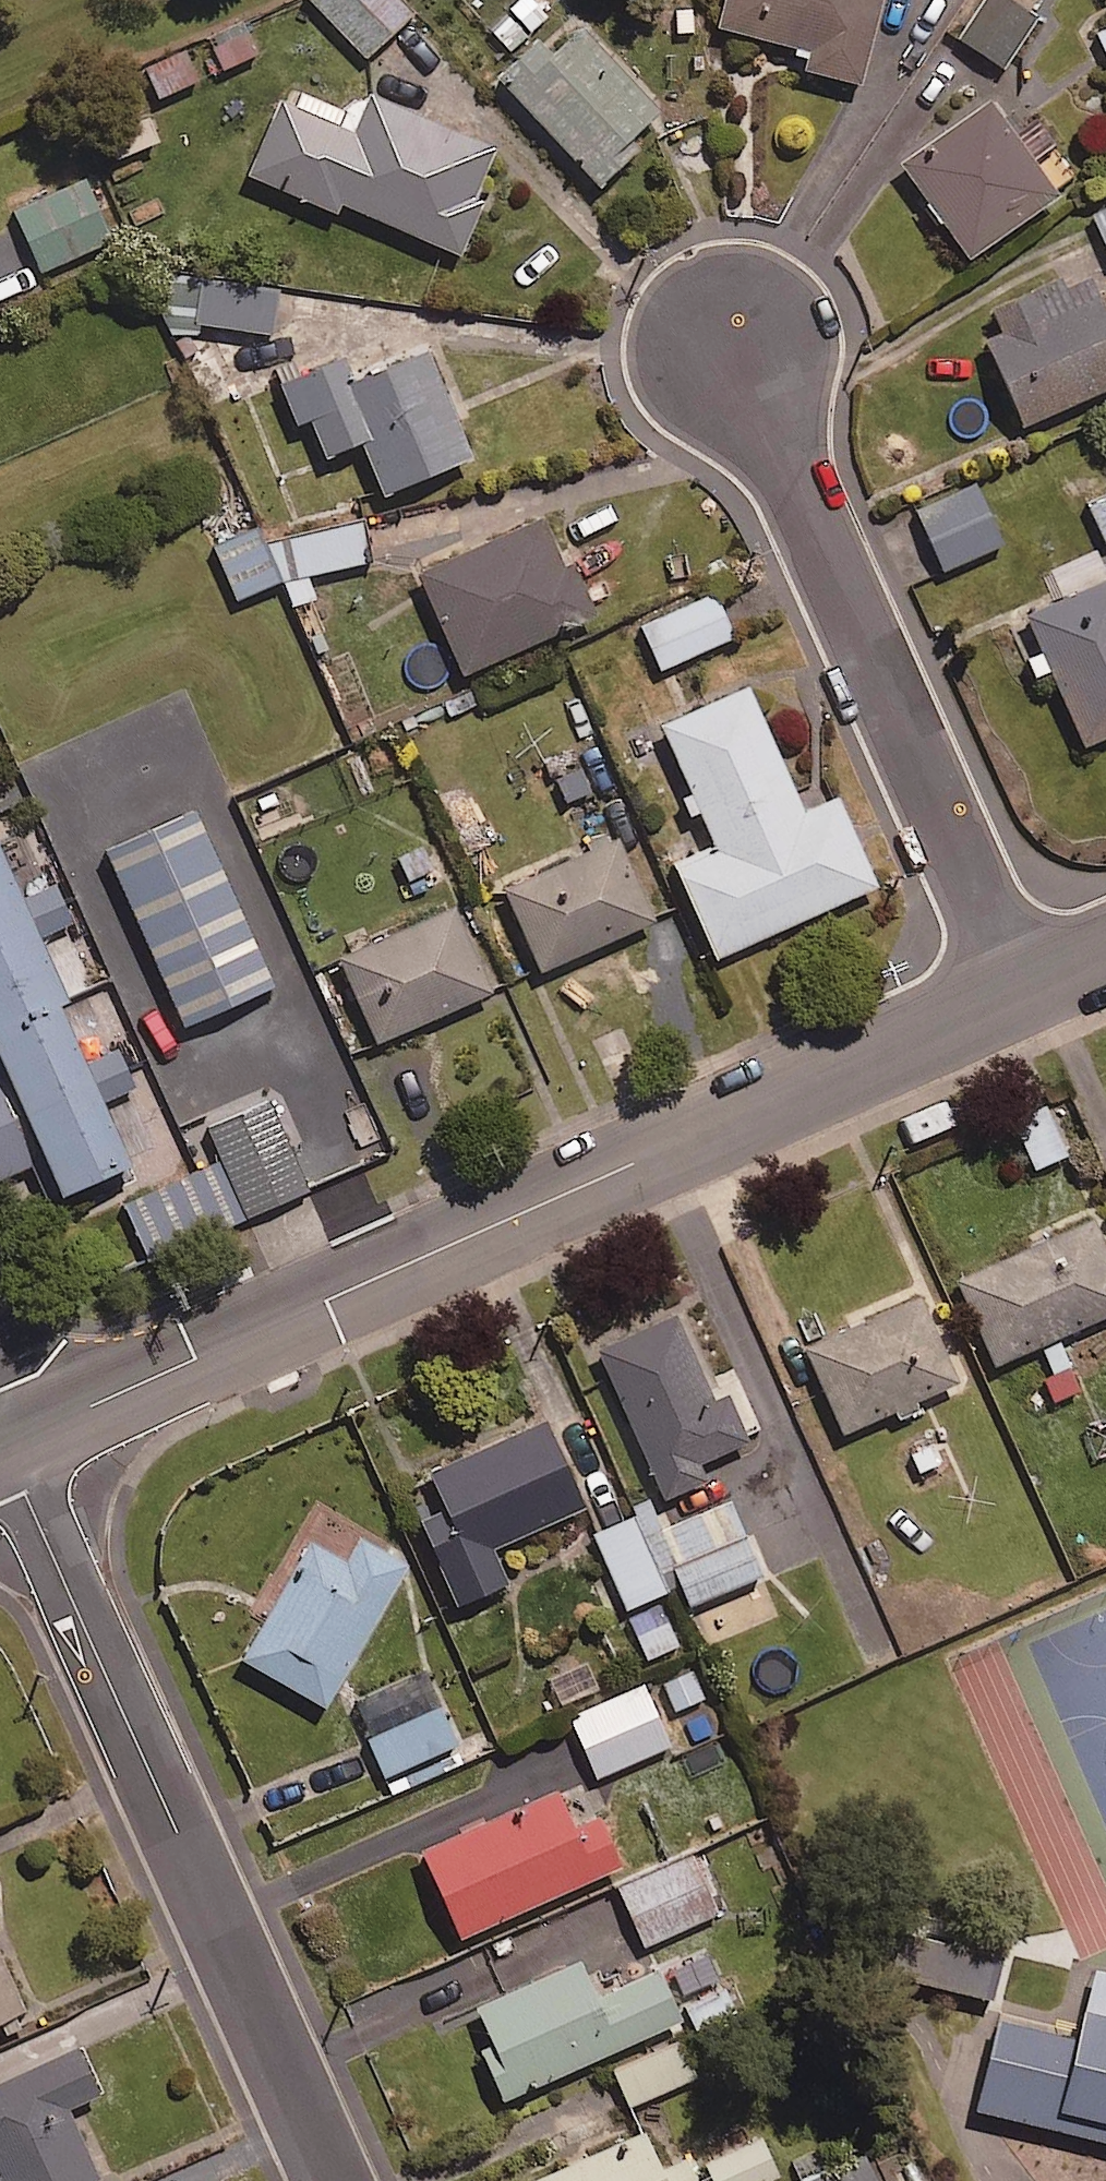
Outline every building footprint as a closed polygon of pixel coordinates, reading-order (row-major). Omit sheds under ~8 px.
[(400,0),(319,0),(315,3),(366,57),(413,14),(400,0)] [(721,27),(811,50),(806,69),(861,83),(883,0),(728,0),(721,27)] [(1011,0),(983,0),(957,34),(1003,69),(1039,21),(1011,0)] [(257,51),(237,17),(202,37),(222,71),(257,51)] [(502,77),(601,185),(643,146),(637,139),(665,113),(584,25),(553,53),(542,40),(502,77)] [(199,79),(186,50),(146,67),(160,97),(199,79)] [(373,94),(358,128),(285,95),(250,174),(337,213),(342,202),(461,255),(484,202),(475,197),(496,148),(373,94)] [(1057,195),(991,103),(904,166),(971,258),(1057,195)] [(116,240),(91,180),(16,210),(41,270),(116,240)] [(1096,216),(1105,242),(1105,212),(1096,216)] [(1087,266),(978,314),(1026,424),(1105,388),(1105,310),(1087,266)] [(279,286),(205,278),(200,325),(274,332),(279,286)] [(470,458),(428,354),(385,371),(378,356),(346,369),(343,360),(284,384),(299,421),(311,416),(327,455),(364,440),(385,493),(470,458)] [(1003,543),(975,483),(916,510),(945,570),(1003,543)] [(368,560),(359,521),(290,538),(300,578),(368,560)] [(562,568),(542,521),(421,573),(464,673),(593,617),(571,564),(562,568)] [(281,582),(266,542),(222,558),(236,598),(281,582)] [(1029,615),(1086,745),(1105,737),(1105,581),(1029,615)] [(735,637),(716,593),(642,626),(661,669),(735,637)] [(805,812),(750,688),(663,726),(717,846),(676,864),(717,957),(877,886),(838,798),(805,812)] [(603,810),(583,766),(555,779),(575,823),(603,810)] [(274,988),(197,811),(109,850),(185,1026),(274,988)] [(655,921),(616,835),(504,886),(542,971),(655,921)] [(84,1062),(61,1007),(69,1003),(41,936),(77,921),(59,878),(20,894),(0,846),(0,1179),(34,1165),(49,1200),(130,1167),(103,1102),(135,1088),(118,1048),(84,1062)] [(498,988),(460,905),(341,959),(379,1042),(498,988)] [(271,1097),(205,1128),(217,1154),(120,1199),(150,1262),(313,1186),(271,1097)] [(1068,1154),(1048,1110),(1016,1125),(1036,1169),(1068,1154)] [(1092,1222),(960,1280),(997,1364),(1105,1316),(1105,1254),(1092,1222)] [(959,1384),(921,1292),(806,1340),(844,1432),(959,1384)] [(713,1401),(676,1314),(599,1347),(664,1499),(708,1481),(700,1462),(749,1441),(729,1395),(713,1401)] [(584,1507),(544,1422),(432,1473),(448,1508),(420,1521),(459,1605),(508,1583),(492,1549),(584,1507)] [(630,1613),(659,1600),(668,1597),(634,1518),(596,1534),(630,1613)] [(348,1564),(313,1543),(244,1659),(325,1707),(409,1567),(362,1539),(348,1564)] [(694,1610),(728,1596),(726,1591),(762,1574),(746,1540),(676,1571),(694,1610)] [(728,1596),(694,1610),(710,1645),(744,1630),(728,1596)] [(659,1600),(630,1613),(649,1659),(679,1647),(659,1600)] [(416,1717),(401,1682),(354,1702),(385,1776),(457,1746),(441,1706),(416,1717)] [(670,1745),(643,1685),(572,1717),(598,1777),(670,1745)] [(625,1866),(587,1780),(424,1851),(462,1937),(625,1866)] [(717,1915),(691,1856),(620,1887),(646,1946),(717,1915)] [(990,1949),(883,1925),(874,1968),(981,1992),(990,1949)] [(0,1958),(0,2023),(24,2012),(0,1958)] [(599,1998),(583,1961),(478,2008),(495,2046),(485,2051),(506,2099),(679,2022),(657,1972),(599,1998)] [(1065,2008),(1058,2034),(983,2016),(962,2106),(1105,2139),(1105,2017),(1065,2008)] [(696,2078),(680,2040),(614,2068),(630,2105),(696,2078)] [(79,2052),(0,2086),(0,2170),(5,2180),(97,2180),(98,2180),(67,2109),(98,2096),(79,2052)] [(647,2134),(539,2180),(703,2180),(694,2161),(665,2173),(647,2134)] [(762,2137),(707,2164),(715,2180),(768,2180),(781,2175),(762,2137)] [(865,2149),(838,2161),(830,2144),(785,2163),(792,2180),(879,2180),(865,2149)]
